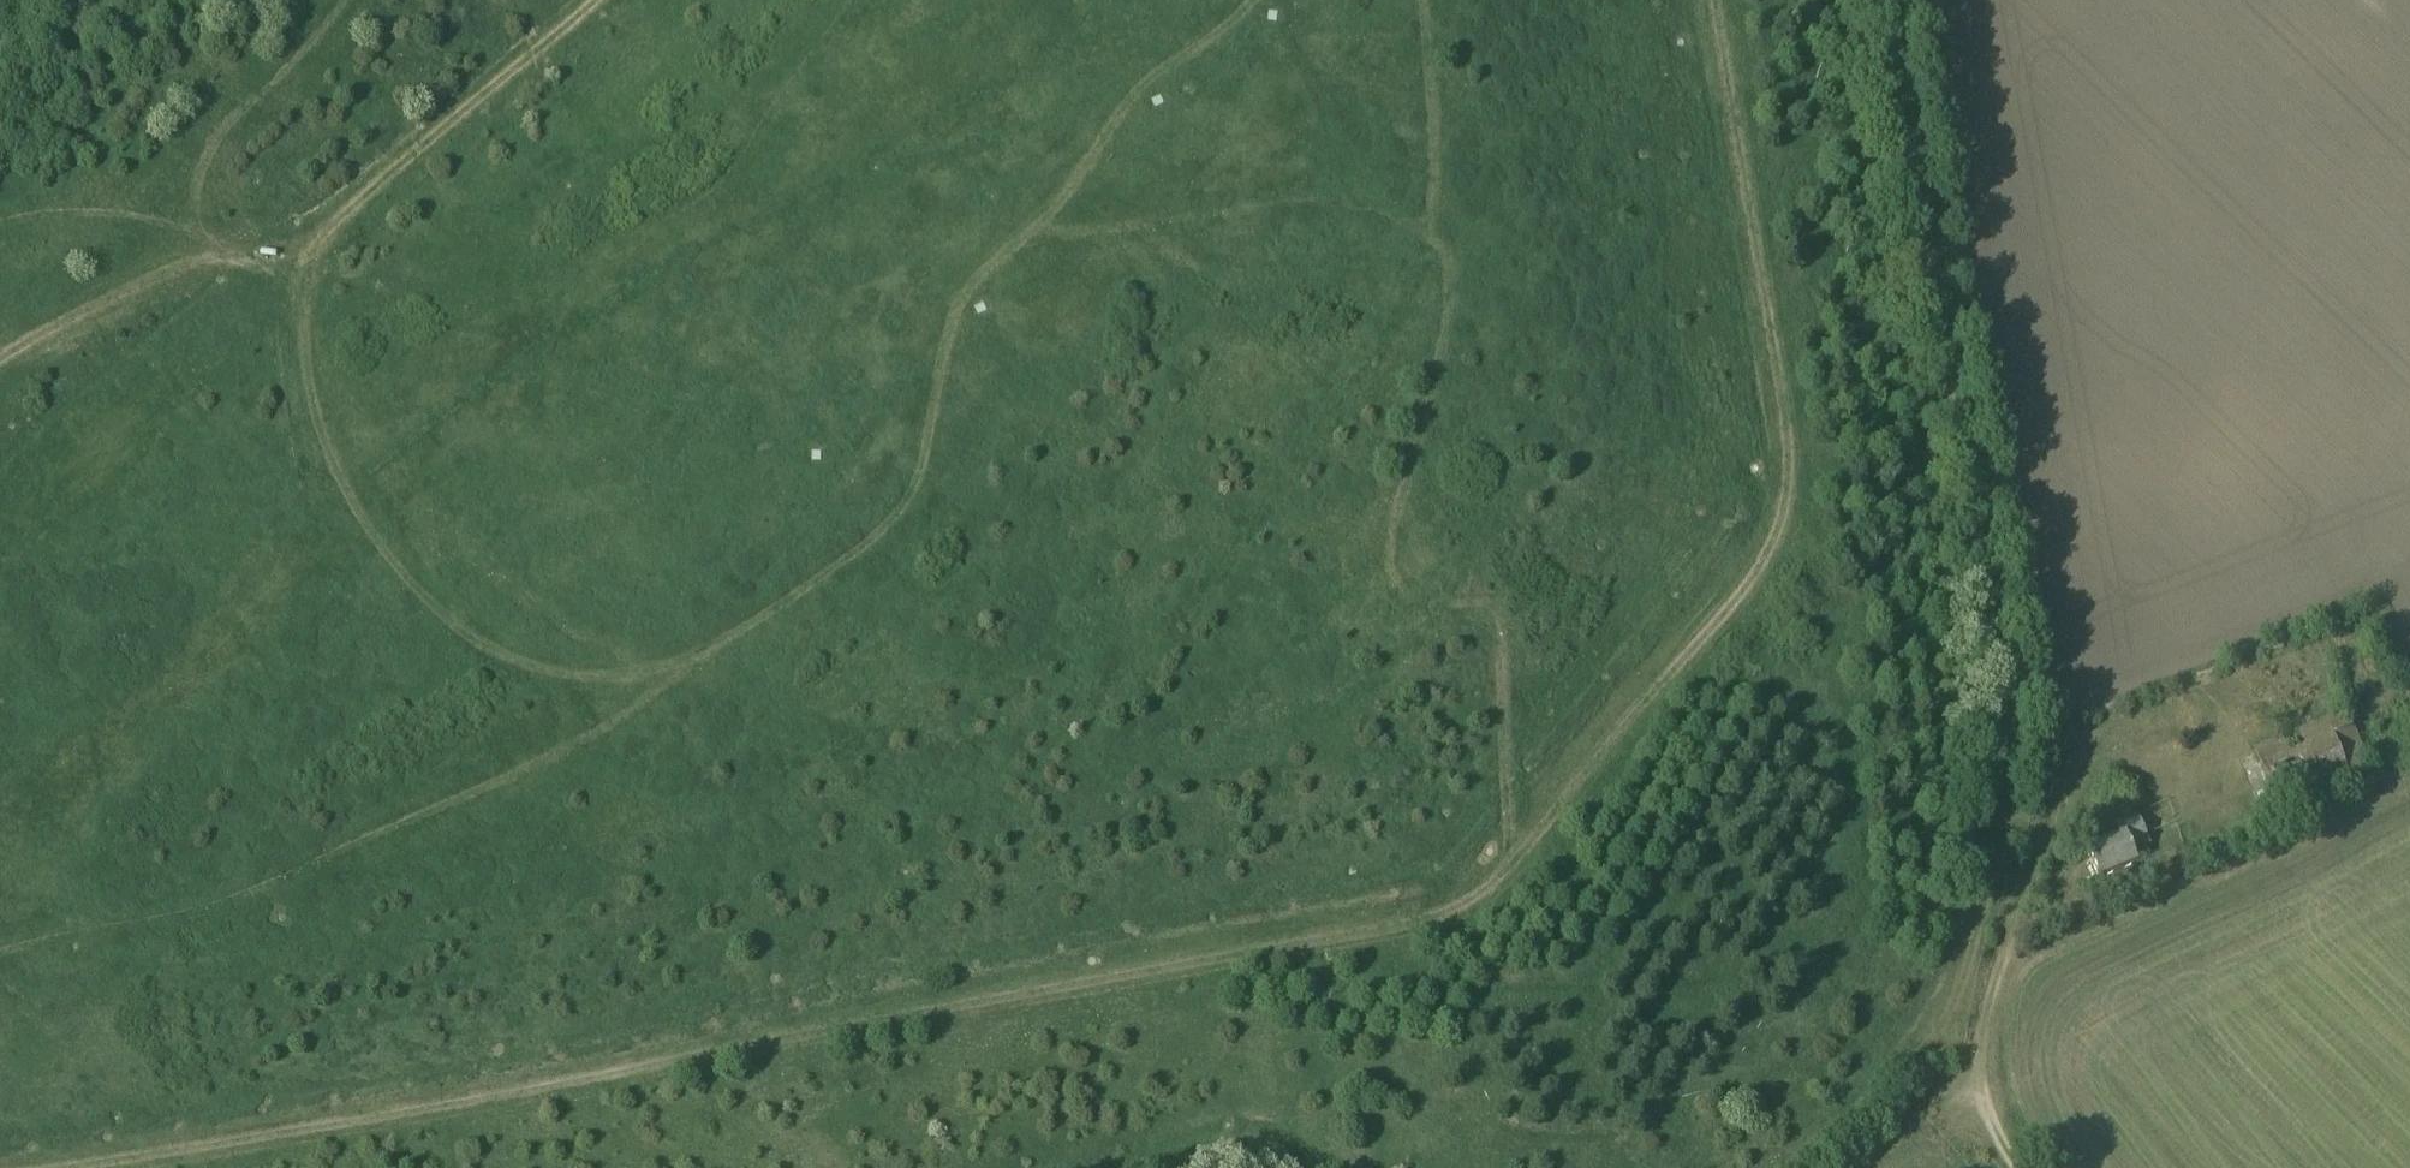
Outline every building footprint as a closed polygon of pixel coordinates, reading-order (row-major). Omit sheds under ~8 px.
[(2282,819),(2377,783),(2349,711),(2254,747),(2282,819)] [(2087,850),(2099,879),(2136,864),(2128,843),(2145,836),(2148,845),(2149,844),(2137,814),(2113,824),(2118,837),(2087,850)]
